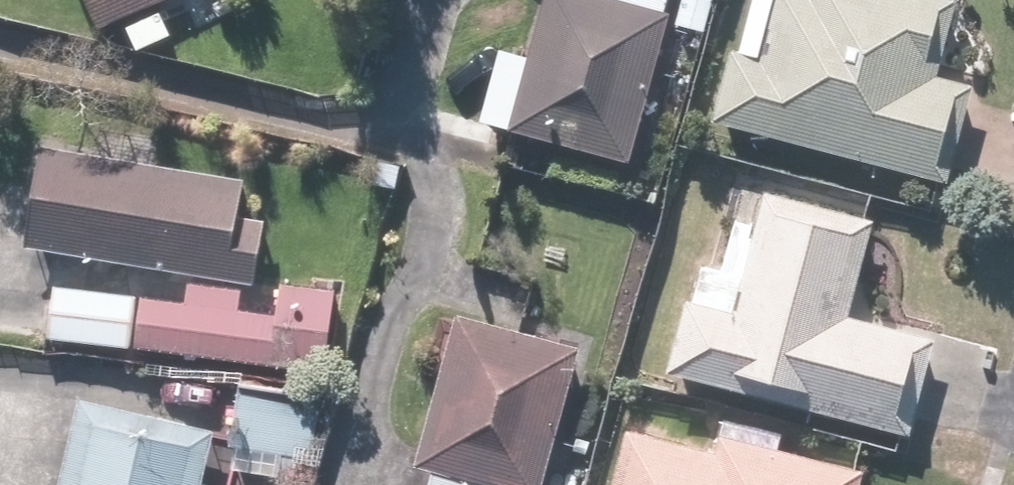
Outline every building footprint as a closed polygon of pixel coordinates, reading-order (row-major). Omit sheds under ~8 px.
[(92,33),(172,0),(79,0),(92,33)] [(501,135),(626,167),(668,0),(536,0),(501,135)] [(701,123),(938,184),(964,86),(930,77),(949,1),(944,0),(733,0),(701,123)] [(37,252),(248,285),(263,192),(37,157),(30,200),(0,195),(0,288),(31,293),(37,252)] [(690,262),(661,381),(900,438),(924,336),(845,317),(866,231),(736,200),(720,269),(690,262)] [(52,287),(45,338),(320,376),(332,289),(274,282),(269,316),(236,312),(239,289),(133,275),(130,297),(52,287)] [(575,352),(455,319),(414,470),(425,473),(422,484),(539,484),(575,352)] [(238,387),(226,476),(287,484),(311,484),(324,400),(238,387)] [(69,404),(51,484),(200,484),(210,435),(69,404)] [(606,484),(863,484),(866,477),(775,453),(781,433),(712,415),(702,455),(620,433),(606,484)]
